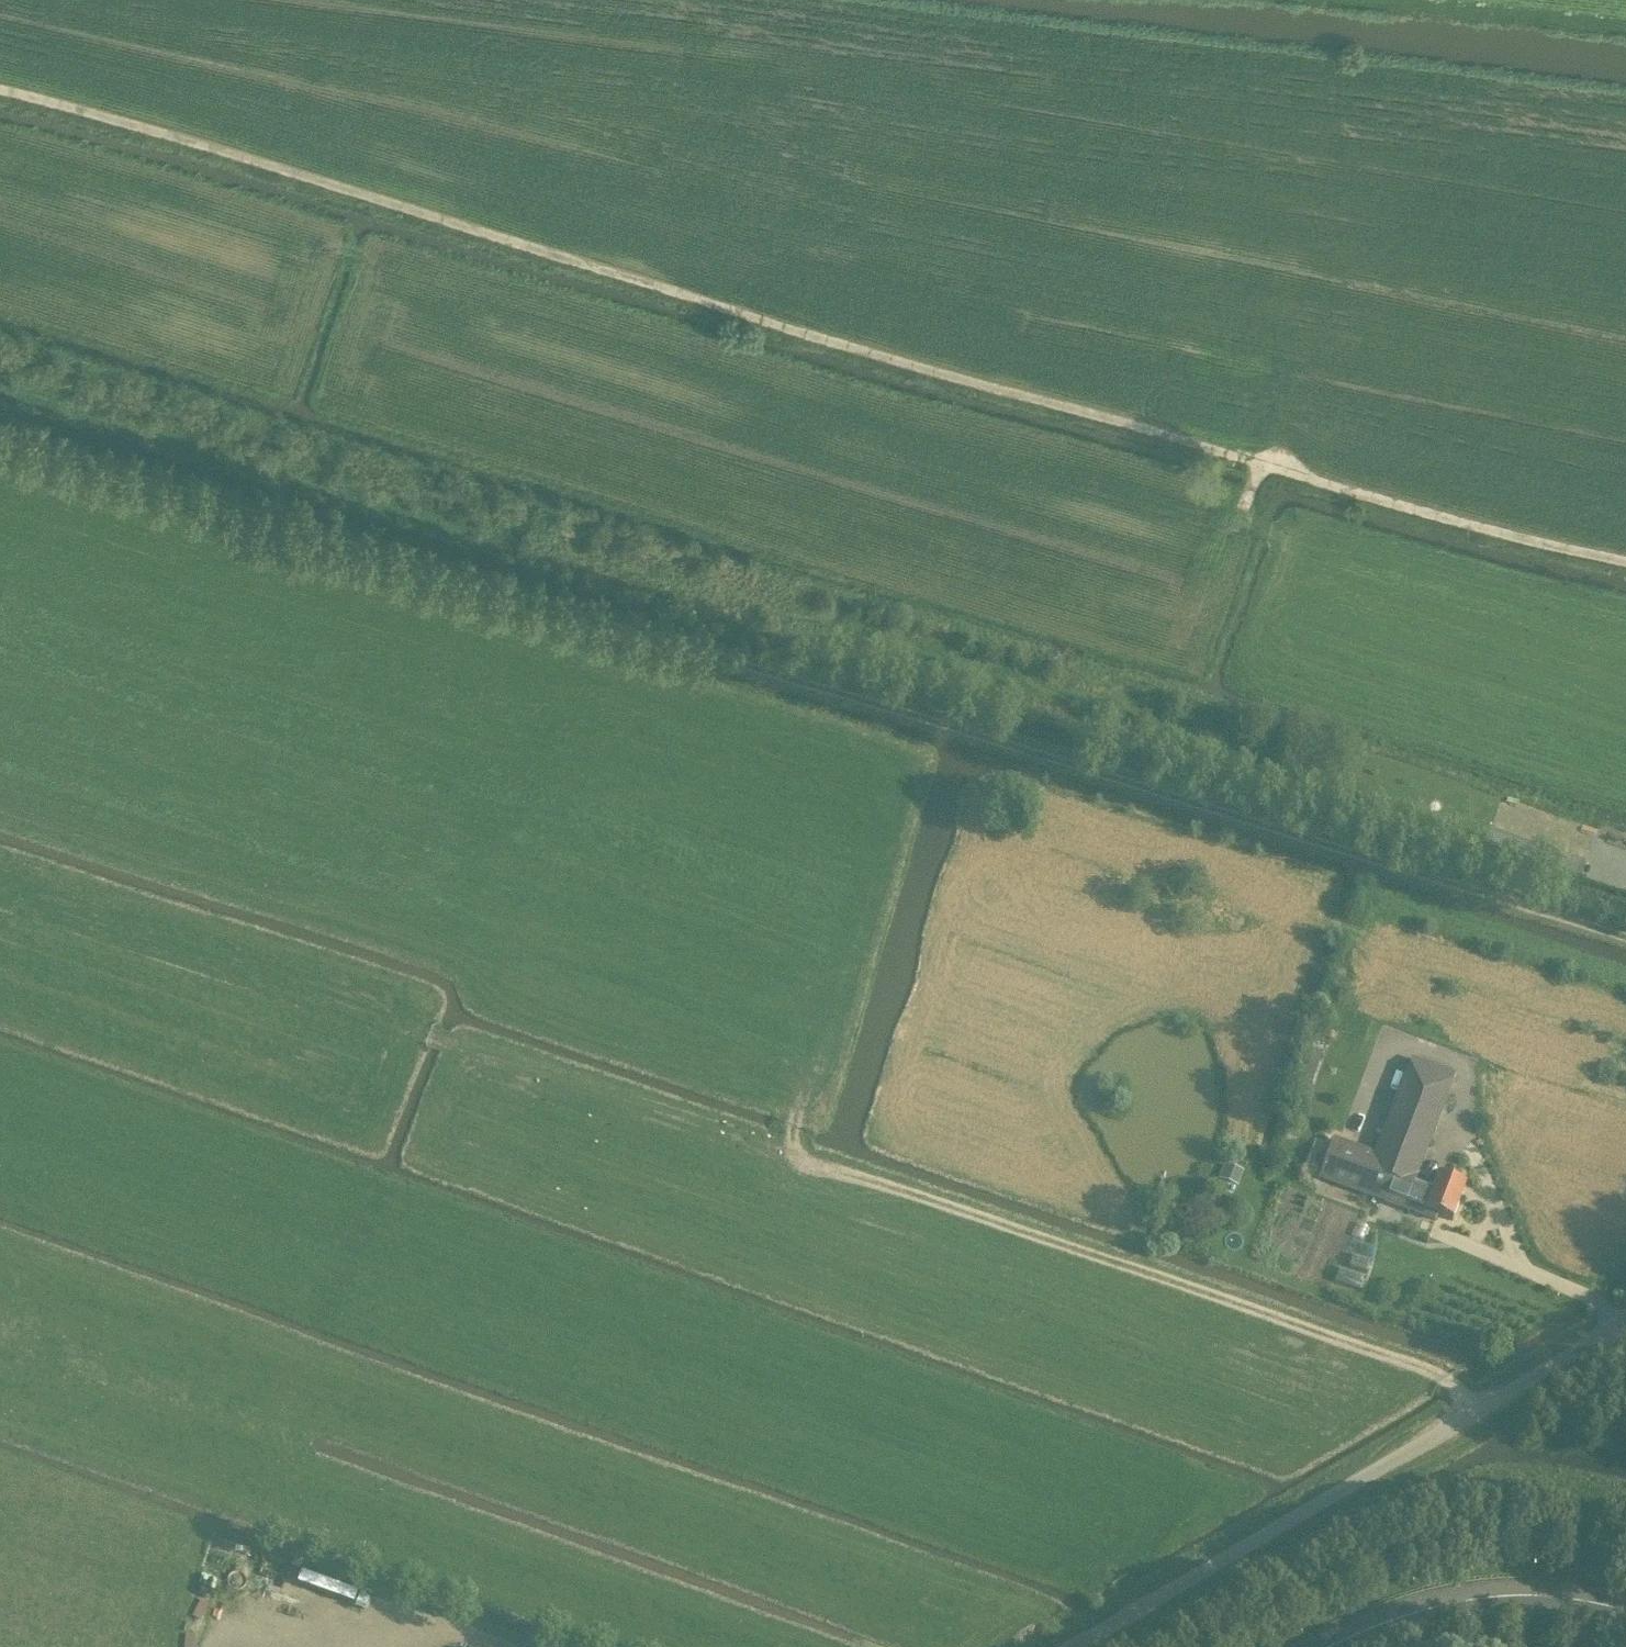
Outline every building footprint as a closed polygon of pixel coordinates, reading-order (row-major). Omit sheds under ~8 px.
[(1333,1140),(1319,1179),(1436,1222),(1437,1216),(1452,1222),(1464,1189),(1437,1179),(1431,1195),(1413,1188),(1455,1076),(1412,1060),(1376,1155),(1333,1140)] [(1224,1165),(1219,1180),(1238,1187),(1244,1172),(1224,1165)]
